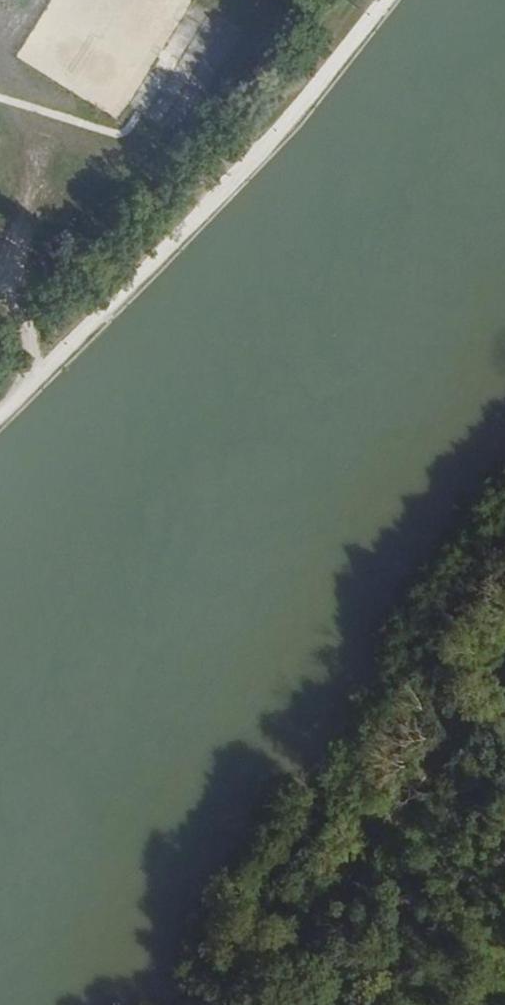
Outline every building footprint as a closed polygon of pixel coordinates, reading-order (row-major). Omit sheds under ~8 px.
[(123,117),(188,0),(51,0),(18,59),(123,117)]
